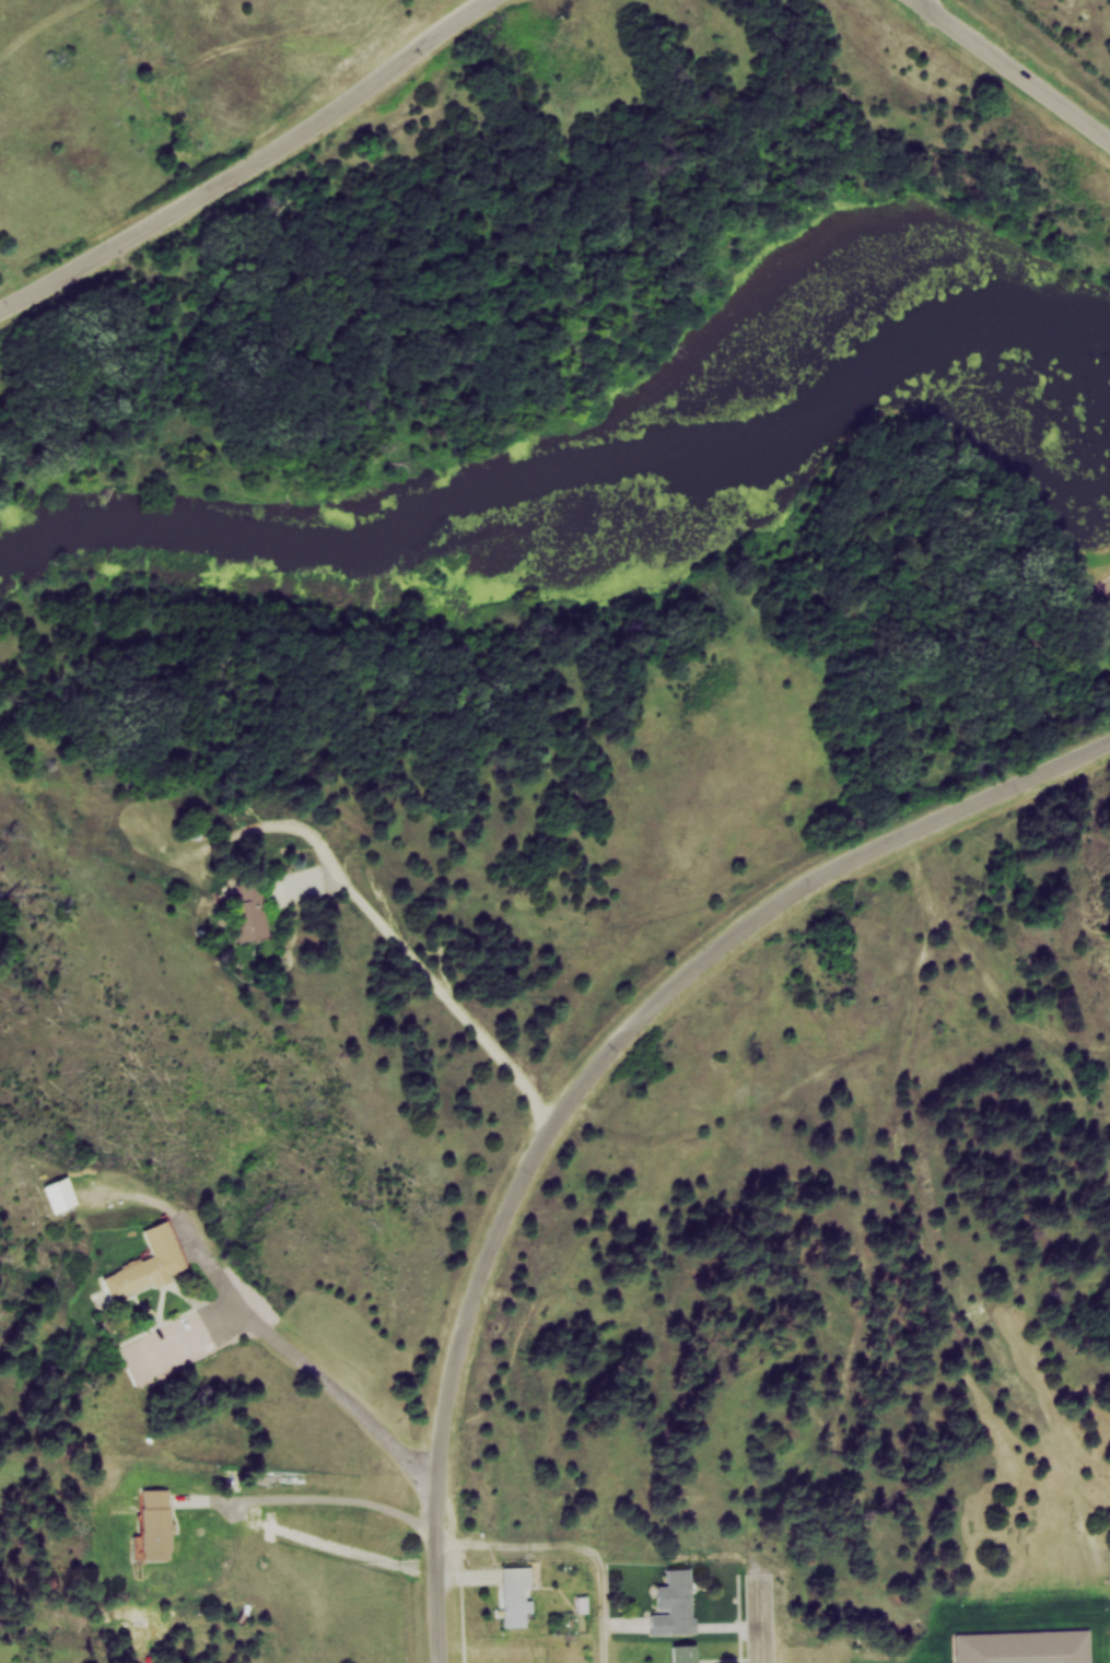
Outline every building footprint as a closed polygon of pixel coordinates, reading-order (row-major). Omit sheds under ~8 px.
[(244,941),(270,933),(255,876),(228,884),(244,941)] [(73,1202),(59,1173),(33,1185),(46,1214),(73,1202)] [(136,1228),(147,1255),(95,1275),(105,1300),(180,1271),(159,1219),(136,1228)] [(168,1489),(138,1489),(138,1562),(168,1562),(168,1489)] [(530,1585),(530,1566),(500,1567),(500,1628),(523,1627),(523,1585),(530,1585)] [(665,1568),(665,1585),(654,1585),(655,1612),(650,1612),(650,1633),(691,1632),(690,1568),(665,1568)] [(1087,1629),(1088,1662),(955,1662),(954,1635),(1087,1629)] [(698,1644),(670,1646),(670,1662),(698,1662),(698,1644)]
